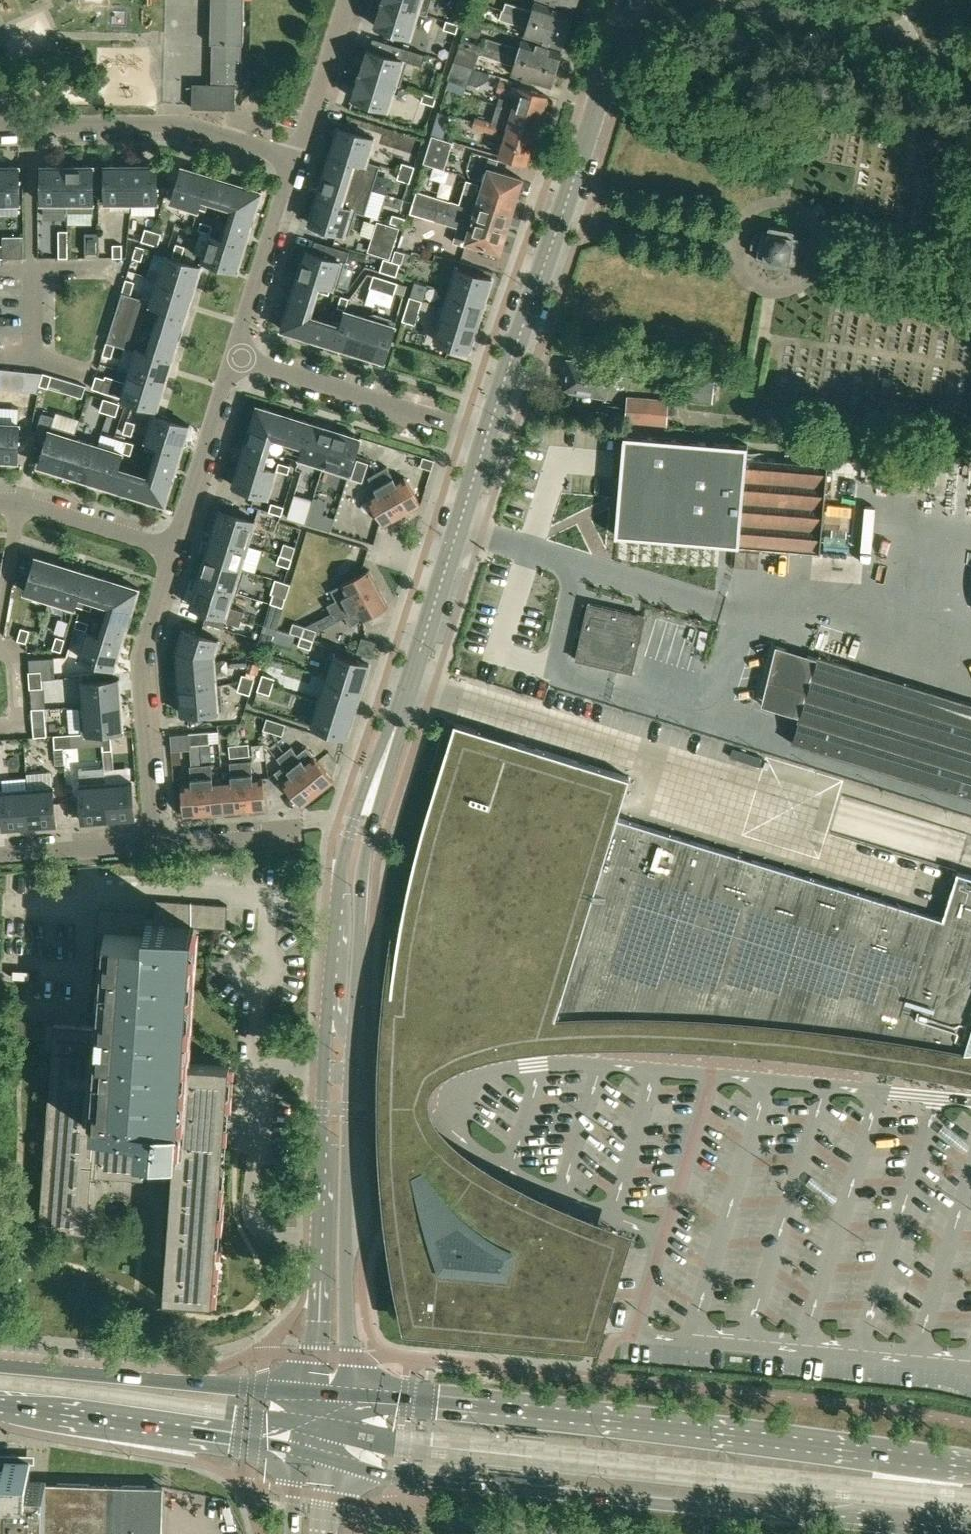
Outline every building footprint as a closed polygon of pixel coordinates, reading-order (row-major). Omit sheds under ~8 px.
[(244,0),(212,0),(211,43),(213,43),(212,83),(192,82),(192,105),(192,107),(236,109),(236,105),(236,84),(241,84),(241,44),(243,44),(244,0)] [(383,0),(375,25),(410,36),(418,12),(418,11),(383,0)] [(418,11),(418,12),(427,15),(432,0),(383,0),(418,11)] [(466,15),(470,3),(460,0),(458,0),(454,12),(466,15)] [(503,10),(511,12),(567,30),(573,12),(535,0),(532,9),(506,1),(503,10)] [(562,46),(567,30),(511,12),(503,10),(502,10),(500,17),(527,26),(524,34),(562,46)] [(446,20),(444,29),(456,32),(459,24),(446,20)] [(483,27),(469,22),(465,33),(479,38),(483,27)] [(483,46),(499,51),(555,68),(561,51),(523,39),(520,47),(486,37),(483,46)] [(550,86),(555,68),(499,51),(483,46),(462,38),(459,47),(515,65),(512,74),(550,86)] [(360,73),(396,84),(395,84),(400,86),(408,61),(422,65),(425,54),(403,46),(399,58),(368,48),(360,73)] [(448,79),(445,88),(464,93),(468,82),(473,68),(453,62),(449,77),(448,79)] [(360,73),(352,98),(388,109),(395,84),(396,84),(360,73)] [(501,90),(497,103),(513,108),(541,116),(547,95),(500,80),(497,89),(501,90)] [(421,101),(434,105),(436,96),(424,92),(421,101)] [(493,116),(491,122),(499,124),(499,126),(506,128),(506,130),(531,138),(532,136),(533,131),(536,132),(541,116),(513,108),(497,103),(493,116)] [(484,128),(486,120),(475,116),(472,125),(484,128)] [(486,120),(484,128),(497,132),(499,124),(491,122),(486,120)] [(367,160),(374,137),(338,126),(331,149),(367,160)] [(506,130),(505,133),(499,154),(527,163),(532,146),(529,145),(530,140),(531,138),(506,130)] [(432,135),(423,162),(445,169),(454,141),(432,135)] [(331,149),(324,174),(372,189),(380,164),(367,160),(331,149)] [(412,174),(415,166),(402,162),(400,170),(412,174)] [(132,202),(132,214),(155,214),(155,202),(157,202),(157,164),(131,165),(132,202)] [(19,165),(0,165),(0,215),(18,214),(18,202),(20,202),(19,165)] [(41,165),(41,202),(44,202),(43,218),(67,218),(67,212),(67,202),(67,165),(41,165)] [(67,202),(67,212),(93,212),(93,165),(67,165),(67,202)] [(105,165),(106,202),(111,202),(111,211),(131,210),(131,202),(132,202),(131,165),(105,165)] [(202,196),(208,174),(182,166),(171,201),(197,210),(202,196)] [(466,180),(462,193),(479,198),(513,208),(522,178),(514,176),(488,167),(487,173),(482,189),(477,188),(478,184),(466,180)] [(400,170),(397,178),(410,182),(412,174),(400,170)] [(202,196),(233,206),(233,205),(255,212),(262,191),(208,174),(202,196)] [(324,174),(316,199),(356,211),(378,218),(386,193),(372,189),(324,174)] [(513,208),(479,198),(462,193),(459,203),(417,190),(413,202),(506,230),(513,208)] [(202,197),(198,208),(206,210),(210,199),(202,197)] [(316,199),(309,222),(349,235),(356,211),(316,199)] [(500,251),(506,230),(413,202),(409,214),(458,229),(453,244),(465,247),(467,240),(481,245),(500,251)] [(233,205),(233,206),(224,237),(223,238),(245,244),(255,212),(233,205)] [(406,218),(393,214),(391,222),(404,226),(406,218)] [(400,227),(378,220),(368,251),(390,258),(400,227)] [(198,229),(210,233),(212,225),(201,221),(198,229)] [(795,263),(799,237),(794,236),(795,230),(769,226),(768,231),(762,230),(761,234),(754,233),(751,250),(758,251),(757,256),(763,257),(762,263),(788,268),(789,262),(795,263)] [(153,231),(145,228),(141,240),(149,243),(153,231)] [(59,257),(68,257),(68,230),(59,230),(59,257)] [(149,243),(158,246),(162,233),(153,231),(149,243)] [(99,252),(99,232),(85,232),(85,252),(99,252)] [(210,233),(202,259),(237,270),(245,244),(223,238),(224,237),(210,233)] [(172,256),(181,258),(185,246),(176,243),(172,256)] [(297,275),(319,282),(337,288),(349,250),(326,243),(323,254),(306,249),(297,275)] [(122,244),(113,244),(113,257),(122,257),(122,244)] [(145,247),(136,245),(132,257),(141,260),(145,247)] [(154,253),(148,274),(159,277),(194,288),(201,265),(172,256),(166,254),(165,256),(154,253)] [(384,258),(380,270),(388,273),(392,260),(384,258)] [(392,260),(388,273),(396,275),(400,263),(392,260)] [(449,292),(484,303),(492,277),(457,267),(449,292)] [(148,274),(140,297),(187,312),(194,288),(159,277),(148,274)] [(319,282),(297,275),(281,329),(302,335),(308,316),(309,316),(310,314),(319,282)] [(378,290),(382,277),(373,275),(370,287),(378,290)] [(378,290),(394,295),(398,282),(382,277),(378,290)] [(135,281),(126,279),(122,291),(131,294),(135,281)] [(410,296),(407,304),(420,308),(420,307),(422,300),(427,285),(415,281),(410,296)] [(331,286),(320,283),(317,290),(329,294),(331,286)] [(179,336),(187,312),(151,301),(122,292),(114,316),(141,325),(145,312),(159,317),(156,328),(155,328),(154,329),(179,336)] [(449,292),(442,315),(477,326),(484,303),(449,292)] [(345,309),(349,298),(341,295),(337,307),(345,309)] [(407,304),(402,320),(415,324),(420,308),(407,304)] [(341,323),(340,326),(341,326),(335,345),(358,353),(369,317),(345,310),(341,323)] [(358,353),(384,360),(396,320),(371,312),(369,317),(358,353)] [(302,335),(335,345),(341,326),(340,326),(341,323),(310,314),(309,316),(308,316),(302,335)] [(477,326),(442,315),(434,340),(469,350),(477,326)] [(171,361),(179,336),(154,329),(154,330),(155,330),(151,341),(137,337),(141,325),(114,316),(107,341),(125,347),(171,361)] [(111,357),(115,344),(106,342),(102,354),(111,357)] [(125,347),(118,370),(129,374),(164,385),(171,361),(125,347)] [(605,396),(609,368),(569,361),(565,389),(605,396)] [(43,372),(26,371),(24,390),(36,392),(38,392),(38,391),(37,391),(42,373),(43,373),(43,372)] [(52,375),(43,372),(39,385),(48,388),(52,375)] [(105,378),(101,391),(121,397),(133,401),(157,408),(164,385),(129,374),(126,382),(125,385),(105,378)] [(101,391),(105,378),(96,375),(92,388),(101,391)] [(711,401),(712,383),(681,380),(679,398),(711,401)] [(112,400),(104,398),(100,410),(108,413),(112,400)] [(671,430),(673,402),(630,398),(628,426),(671,430)] [(108,413),(116,415),(120,403),(112,400),(108,413)] [(270,433),(272,434),(304,443),(310,422),(257,405),(251,426),(270,432),(270,433)] [(18,460),(20,423),(17,423),(18,411),(0,410),(0,460),(18,460)] [(41,411),(32,439),(45,443),(39,465),(63,472),(74,437),(75,437),(77,433),(75,432),(51,425),(54,415),(41,411)] [(181,450),(189,424),(154,413),(146,440),(159,444),(181,450)] [(135,422),(127,420),(123,432),(131,435),(135,422)] [(300,457),(323,464),(324,465),(335,429),(310,422),(304,443),(300,457)] [(272,434),(270,433),(270,432),(251,426),(241,458),(263,465),(272,434)] [(335,429),(324,465),(323,464),(322,469),(348,477),(360,437),(335,429)] [(98,444),(87,480),(112,487),(118,466),(123,452),(126,440),(101,433),(98,444)] [(827,464),(746,458),(747,444),(623,434),(615,535),(821,551),(827,464)] [(63,472),(87,480),(98,444),(75,437),(74,437),(63,472)] [(131,454),(134,443),(126,440),(123,452),(131,454)] [(156,452),(158,444),(147,440),(145,448),(156,452)] [(292,453),(300,455),(303,444),(295,441),(292,453)] [(143,497),(165,504),(181,450),(159,444),(150,475),(143,497)] [(435,460),(434,460),(423,456),(420,466),(432,469),(435,460)] [(263,465),(241,458),(233,485),(268,496),(276,469),(263,465)] [(351,478),(363,482),(369,463),(357,459),(351,478)] [(290,465),(279,462),(276,470),(288,473),(290,465)] [(150,475),(118,466),(112,487),(143,497),(150,475)] [(388,488),(403,514),(420,504),(405,478),(396,483),(388,470),(380,475),(388,488)] [(369,498),(384,524),(403,514),(388,488),(380,475),(371,480),(378,493),(369,498)] [(287,517),(297,520),(306,522),(310,510),(313,500),(294,494),(287,517)] [(271,502),(269,511),(281,515),(284,506),(271,502)] [(248,543),(255,520),(220,509),(213,532),(248,543)] [(307,523),(318,527),(322,515),(311,511),(307,523)] [(213,532),(205,557),(241,568),(241,567),(245,568),(255,571),(262,547),(248,543),(213,532)] [(283,543),(279,554),(292,558),(296,547),(283,543)] [(760,552),(736,550),(735,566),(758,568),(760,552)] [(277,563),(289,567),(292,558),(279,554),(277,563)] [(61,564),(36,556),(25,592),(49,599),(50,599),(61,564)] [(233,592),(238,593),(245,568),(241,567),(241,568),(205,557),(198,580),(233,591),(233,592)] [(49,599),(48,604),(73,612),(79,593),(86,571),(61,564),(50,599),(49,599)] [(332,613),(378,588),(369,570),(331,590),(337,600),(328,605),(332,613)] [(132,609),(139,588),(86,571),(79,593),(110,603),(132,609)] [(198,580),(190,605),(207,610),(204,622),(223,628),(225,621),(240,626),(244,610),(229,606),(233,592),(233,591),(198,580)] [(378,588),(332,613),(336,620),(345,615),(351,625),(388,605),(378,588)] [(79,594),(75,605),(91,610),(94,599),(79,594)] [(273,594),(270,603),(283,606),(286,598),(273,594)] [(589,602),(576,659),(632,672),(645,615),(589,602)] [(122,642),(132,609),(110,603),(101,634),(103,635),(103,636),(122,642)] [(270,603),(259,639),(272,643),(273,640),(276,628),(283,606),(270,603)] [(86,630),(88,622),(77,619),(75,627),(86,630)] [(290,632),(301,636),(305,626),(293,623),(290,632)] [(316,630),(305,626),(301,636),(313,640),(316,631),(316,630)] [(21,627),(17,640),(26,643),(30,630),(21,627)] [(177,663),(214,660),(214,654),(219,639),(183,628),(176,650),(177,663)] [(103,635),(101,634),(87,630),(79,657),(114,668),(122,642),(103,636),(103,635)] [(61,651),(65,639),(56,636),(52,649),(61,651)] [(298,645),(311,649),(313,640),(301,636),(298,645)] [(356,653),(371,658),(371,657),(376,642),(362,637),(356,653)] [(259,639),(257,647),(269,651),(272,643),(259,639)] [(369,663),(329,651),(321,676),(326,678),(326,677),(361,688),(369,663)] [(818,655),(800,715),(791,742),(970,798),(970,703),(818,655)] [(41,657),(28,658),(28,663),(29,672),(29,680),(42,679),(42,671),(41,657)] [(216,684),(214,660),(177,663),(179,687),(216,684)] [(240,682),(252,686),(255,678),(242,674),(240,682)] [(260,682),(272,686),(275,678),(262,674),(260,682)] [(326,677),(326,678),(319,701),(354,712),(361,688),(326,677)] [(121,704),(119,678),(82,681),(84,706),(121,704)] [(42,679),(29,680),(30,689),(32,708),(44,707),(42,679)] [(252,686),(240,682),(237,690),(250,694),(252,686)] [(272,686),(260,682),(257,690),(270,694),(272,686)] [(216,684),(179,687),(181,713),(223,710),(221,683),(216,684)] [(319,701),(311,725),(346,736),(354,712),(319,701)] [(79,706),(67,707),(69,732),(81,731),(82,733),(123,730),(121,704),(84,706),(79,706)] [(47,736),(44,707),(32,708),(33,728),(34,737),(47,736)] [(273,732),(276,721),(267,718),(263,729),(273,732)] [(286,724),(276,721),(273,732),(282,735),(286,724)] [(388,1031),(432,1051),(444,1044),(456,1039),(481,1032),(506,1027),(532,1023),(558,1021),(584,1019),(609,1019),(635,1019),(661,1019),(687,1020),(713,1022),(739,1024),(765,1026),(790,1028),(816,1031),(831,1033),(845,1035),(848,1035),(851,1036),(854,1036),(857,1036),(860,1037),(863,1037),(866,1038),(869,1038),(872,1039),(875,1039),(878,1039),(881,1040),(884,1040),(887,1041),(890,1041),(893,1042),(896,1042),(899,1043),(902,1043),(906,1044),(909,1044),(913,1045),(917,1046),(921,1046),(925,1047),(929,1047),(932,1048),(936,1049),(940,1049),(945,1050),(949,1051),(954,1052),(958,1053),(963,1054),(967,1054),(970,1055),(970,875),(958,870),(943,917),(873,896),(618,817),(630,777),(518,742),(455,723),(434,790),(430,804),(426,818),(425,822),(424,826),(423,830),(422,833),(420,837),(419,841),(418,845),(417,849),(416,853),(415,857),(414,861),(414,864),(413,868),(412,872),(411,876),(410,880),(409,884),(408,888),(407,891),(404,910),(396,908),(392,929),(400,930),(398,947),(396,955),(395,968),(393,981),(392,994),(391,1003),(390,1011),(389,1020),(388,1031)] [(209,732),(199,733),(200,744),(210,743),(209,732)] [(190,745),(200,744),(199,733),(189,733),(190,745)] [(63,747),(62,734),(54,735),(55,748),(63,747)] [(62,734),(63,747),(72,747),(71,734),(62,734)] [(111,736),(102,737),(103,750),(112,749),(111,736)] [(249,744),(239,745),(240,756),(250,755),(249,744)] [(230,757),(240,756),(239,745),(229,745),(230,757)] [(317,793),(333,780),(306,747),(297,754),(291,747),(285,752),(317,793)] [(191,764),(199,764),(198,749),(188,750),(189,764),(191,764)] [(301,805),(317,793),(285,752),(278,758),(284,765),(275,772),(301,805)] [(244,810),(265,808),(263,778),(252,779),(251,759),(240,760),(244,810)] [(232,781),(221,782),(224,812),(244,810),(240,760),(230,761),(232,781)] [(204,813),(224,812),(221,782),(213,782),(211,762),(199,764),(204,813)] [(204,813),(199,764),(191,764),(192,784),(182,785),(184,815),(204,813)] [(105,768),(79,770),(83,822),(109,819),(106,783),(105,768)] [(52,770),(26,772),(26,776),(27,789),(30,826),(56,824),(52,770)] [(109,819),(135,817),(132,781),(106,783),(109,819)] [(27,789),(1,791),(4,828),(30,826),(27,789)] [(165,925),(167,902),(156,902),(154,924),(165,925)] [(165,925),(177,925),(178,903),(167,902),(165,925)] [(177,925),(188,926),(189,904),(178,903),(177,925)] [(189,904),(188,926),(195,927),(199,927),(201,905),(189,904)] [(201,905),(199,927),(210,928),(212,905),(201,905)] [(222,929),(222,924),(223,906),(212,905),(210,928),(222,929)] [(102,932),(106,932),(113,933),(115,911),(103,910),(102,932)] [(126,912),(115,911),(113,933),(124,934),(126,912)] [(124,934),(136,934),(137,913),(126,912),(124,934)] [(148,913),(137,913),(136,934),(147,935),(148,923),(148,913)] [(222,1150),(226,1096),(228,1066),(207,1065),(185,1063),(195,927),(188,926),(177,925),(165,925),(154,924),(148,923),(147,935),(136,934),(124,934),(113,933),(106,932),(99,1026),(8,1020),(9,1011),(0,1011),(0,1030),(19,1032),(18,1036),(46,1037),(45,1049),(53,1050),(40,1229),(88,1232),(92,1176),(173,1182),(164,1298),(212,1301),(222,1150)] [(412,1131),(386,1136),(389,1175),(390,1194),(392,1209),(394,1227),(395,1240),(397,1253),(400,1267),(402,1282),(406,1301),(409,1314),(410,1322),(591,1338),(618,1252),(603,1247),(590,1242),(570,1234),(560,1230),(536,1220),(526,1215),(517,1211),(506,1205),(496,1200),(488,1195),(478,1190),(466,1182),(461,1179),(455,1174),(448,1170),(441,1164),(437,1160),(434,1157),(430,1154),(426,1150),(423,1146),(419,1142),(416,1138),(412,1131)] [(163,1486),(57,1483),(29,1482),(30,1462),(19,1461),(19,1454),(0,1454),(0,1533),(161,1533),(163,1486)]
